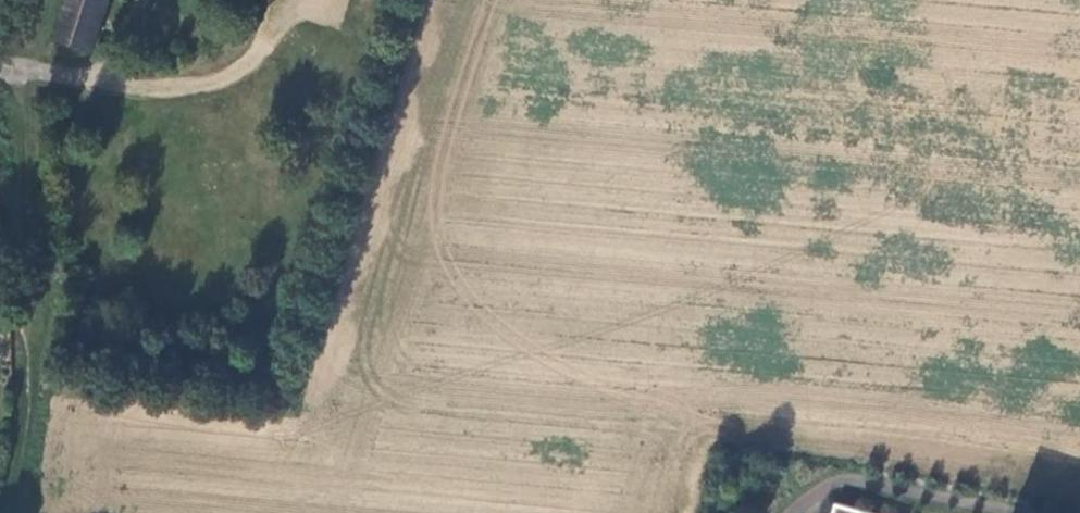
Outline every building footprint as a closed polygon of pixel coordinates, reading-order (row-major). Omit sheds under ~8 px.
[(55,40),(64,42),(93,52),(110,0),(68,0),(55,40)] [(836,504),(834,512),(869,512),(836,504)]
